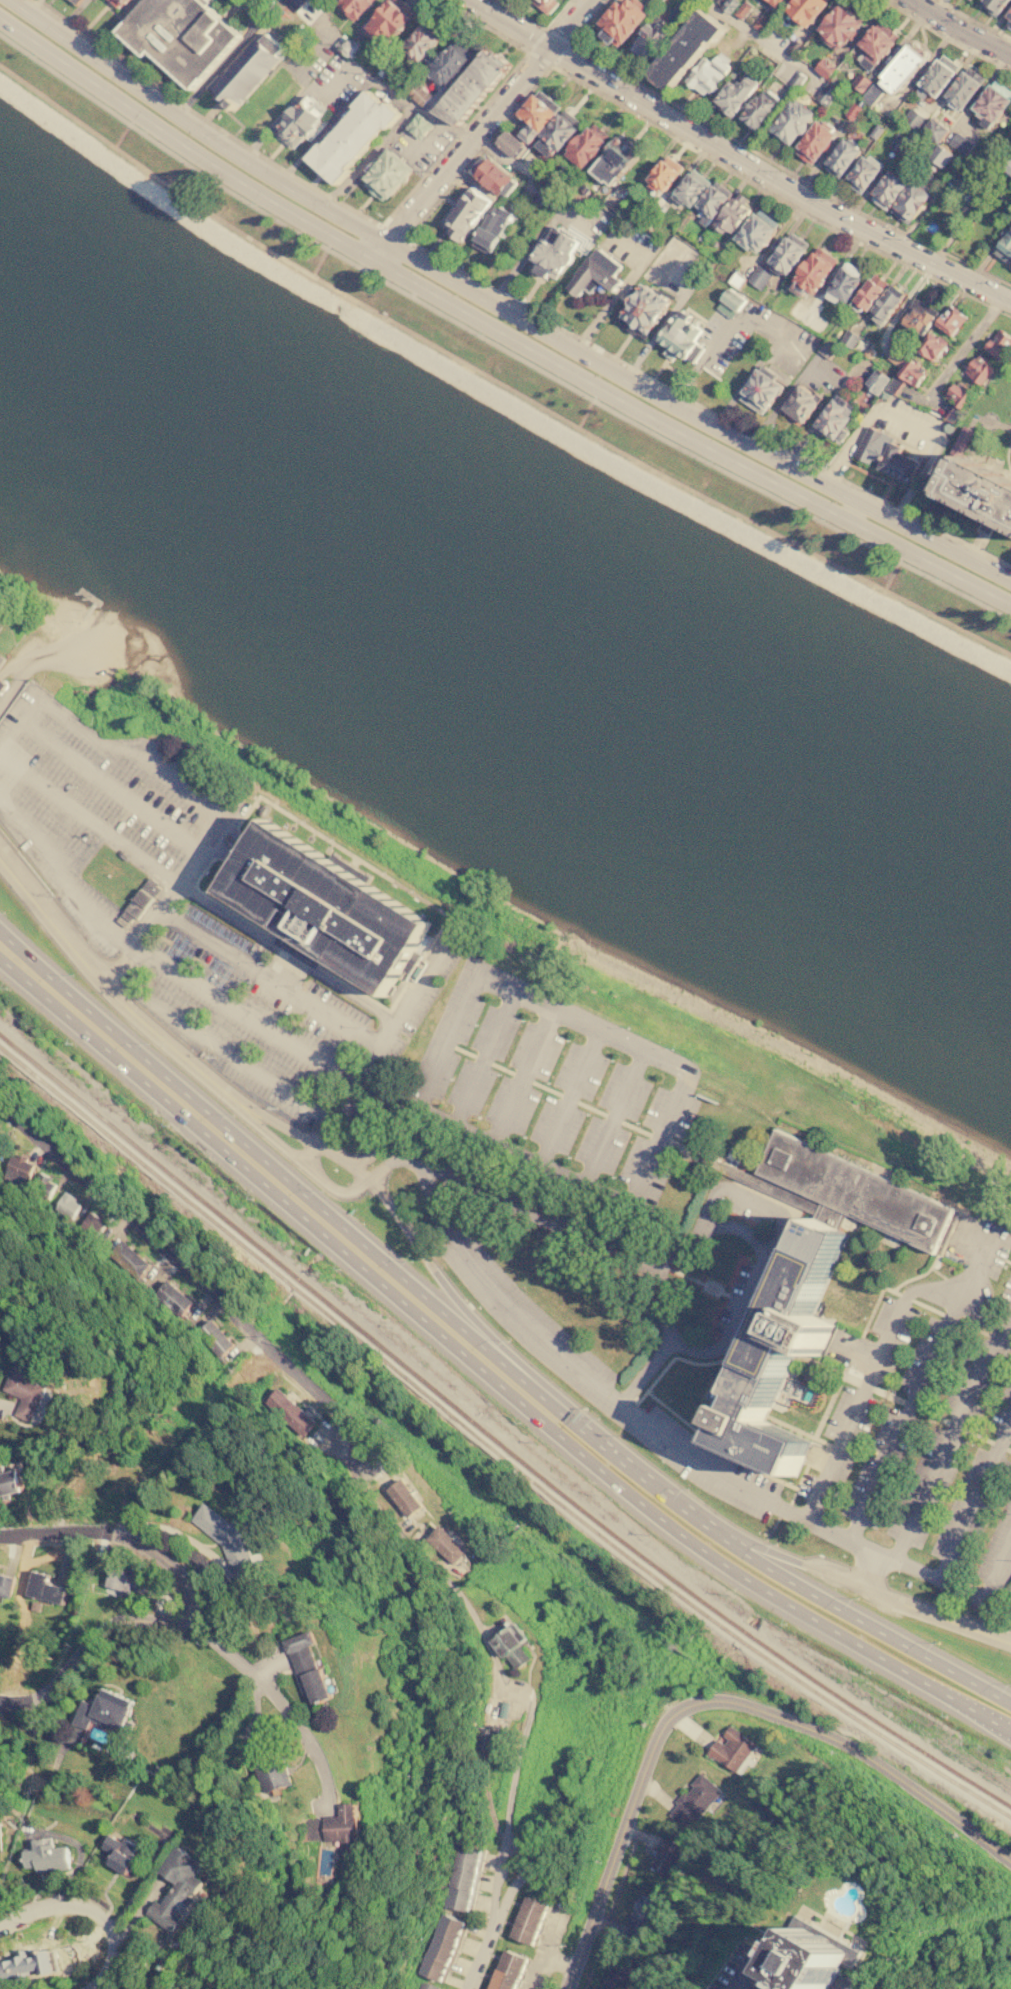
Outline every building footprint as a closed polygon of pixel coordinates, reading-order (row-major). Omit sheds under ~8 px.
[(115,12),(101,0),(125,0),(115,12)] [(118,33),(148,0),(210,0),(214,4),(210,8),(241,36),(191,91),(148,52),(144,56),(118,33)] [(308,0),(286,0),(285,2),(296,13),(308,0)] [(332,5),(337,0),(372,0),(351,23),(332,5)] [(360,27),(385,0),(397,0),(412,14),(381,47),(360,27)] [(545,15),(528,0),(553,0),(556,3),(545,15)] [(589,28),(613,0),(636,0),(647,9),(614,49),(589,28)] [(714,2),(715,0),(734,0),(738,3),(729,13),(714,2)] [(781,9),(788,0),(826,0),(805,27),(781,9)] [(813,32),(837,0),(842,0),(864,17),(838,52),(813,32)] [(977,1),(978,0),(1006,0),(995,15),(977,1)] [(740,20),(734,15),(745,1),(751,6),(740,20)] [(1002,15),(1010,4),(1010,22),(1002,15)] [(648,73),(701,10),(724,29),(714,42),(709,38),(706,42),(708,43),(688,67),(687,66),(667,89),(648,73)] [(751,25),(760,13),(769,19),(759,32),(751,25)] [(626,48),(649,18),(668,34),(645,63),(626,48)] [(897,35),(877,61),(865,52),(855,44),(875,18),(897,35)] [(422,19),(440,36),(414,65),(395,48),(422,19)] [(231,112),(207,89),(255,37),(280,60),(231,112)] [(336,48),(347,37),(359,49),(349,60),(336,48)] [(452,37),(472,56),(440,90),(420,71),(452,37)] [(787,53),(796,41),(802,46),(793,57),(787,53)] [(922,58),(893,96),(875,82),(903,44),(922,58)] [(457,125),(510,64),(497,53),(495,56),(489,50),(436,112),(457,125)] [(681,82),(703,56),(710,62),(719,51),(729,60),(726,64),(729,66),(714,84),(717,87),(712,93),(708,90),(703,96),(692,87),(690,89),(681,82)] [(877,61),(869,71),(857,62),(865,52),(877,61)] [(956,66),(933,96),(917,83),(940,53),(956,66)] [(812,68),(821,56),(835,67),(826,79),(812,68)] [(982,78),(959,108),(943,95),(966,65),(982,78)] [(787,85),(797,71),(805,77),(795,90),(787,85)] [(709,104),(728,79),(733,83),(741,72),(756,83),(729,119),(709,104)] [(852,83),(859,73),(871,82),(863,92),(852,83)] [(992,78),(1010,92),(1010,97),(990,124),(969,108),(992,78)] [(814,96),(825,81),(836,89),(825,104),(814,96)] [(407,93),(417,82),(431,94),(421,106),(407,93)] [(871,82),(882,90),(872,104),(860,95),(871,82)] [(754,129),(737,116),(761,85),(778,98),(754,129)] [(558,106),(534,133),(512,113),(536,86),(558,106)] [(324,147),(357,110),(354,108),(367,92),(385,108),(388,105),(400,115),(388,129),(385,126),(346,169),(348,171),(335,185),(307,159),(321,145),(324,147)] [(296,151),(271,128),(304,93),(329,115),(296,151)] [(766,129),(790,97),(811,113),(787,145),(766,129)] [(843,115),(853,102),(861,108),(851,121),(843,115)] [(580,123),(554,152),(536,135),(561,107),(580,123)] [(901,119),(911,107),(925,118),(916,130),(901,119)] [(403,127),(417,112),(433,127),(419,142),(403,127)] [(919,130),(931,116),(948,129),(936,143),(919,130)] [(793,151),(818,118),(836,131),(810,164),(793,151)] [(579,170),(560,153),(589,121),(608,138),(579,170)] [(867,134),(876,123),(883,128),(874,140),(867,134)] [(534,133),(525,143),(515,134),(525,124),(534,133)] [(504,129),(523,146),(511,159),(492,142),(504,129)] [(947,144),(956,132),(973,145),(964,157),(947,144)] [(888,145),(896,134),(908,142),(899,154),(888,145)] [(819,167),(844,135),(860,147),(835,180),(819,167)] [(607,186),(588,169),(615,138),(634,155),(607,186)] [(926,156),(936,144),(951,156),(942,168),(926,156)] [(382,202),(357,179),(385,149),(410,172),(382,202)] [(842,182),(865,152),(881,164),(858,194),(842,182)] [(643,182),(663,153),(681,166),(661,195),(643,182)] [(1000,171),(1010,156),(1010,179),(1000,171)] [(486,157),(515,183),(500,200),(471,174),(486,157)] [(670,194),(690,166),(709,179),(689,208),(670,194)] [(884,211),(866,197),(889,168),(907,182),(884,211)] [(907,225),(887,210),(912,177),(932,192),(907,225)] [(693,206),(712,178),(730,191),(710,219),(693,206)] [(489,200),(458,244),(436,228),(467,184),(489,200)] [(711,226),(733,194),(751,206),(728,238),(711,226)] [(512,214),(483,256),(464,243),(493,201),(512,214)] [(731,239),(753,207),(778,225),(756,256),(731,239)] [(544,240),(553,226),(578,243),(568,257),(572,259),(565,269),(562,267),(553,281),(546,276),(543,280),(532,272),(537,264),(530,259),(544,240)] [(992,254),(1010,229),(1010,258),(1006,265),(992,254)] [(765,263),(788,231),(807,245),(785,277),(765,263)] [(815,245),(835,259),(810,294),(804,291),(800,297),(785,287),(815,245)] [(562,288),(596,248),(620,267),(612,277),(619,283),(610,294),(603,287),(599,292),(593,287),(588,293),(582,288),(574,298),(562,288)] [(825,291),(842,261),(862,273),(845,303),(825,291)] [(726,269),(718,280),(707,272),(714,262),(726,269)] [(747,280),(756,266),(770,275),(760,289),(747,280)] [(725,283),(734,271),(745,279),(737,291),(725,283)] [(847,304),(870,272),(886,283),(863,315),(847,304)] [(669,302),(643,343),(613,324),(638,283),(669,302)] [(865,316),(888,283),(904,294),(880,327),(865,316)] [(726,288),(744,301),(731,319),(713,307),(726,288)] [(784,313),(792,300),(804,308),(795,321),(784,313)] [(893,330),(912,303),(933,318),(914,345),(893,330)] [(932,326),(947,305),(965,317),(950,339),(932,326)] [(655,341),(677,308),(690,317),(686,322),(701,332),(694,341),(703,348),(692,364),(676,353),(671,361),(661,354),(665,348),(655,341)] [(838,341),(847,329),(859,338),(850,350),(838,341)] [(996,329),(1010,340),(1010,344),(999,361),(981,349),(996,329)] [(913,351),(928,330),(948,344),(933,365),(913,351)] [(819,351),(830,358),(838,346),(827,339),(819,351)] [(885,360),(896,344),(908,352),(897,368),(885,360)] [(962,374),(975,355),(993,367),(979,386),(962,374)] [(894,375),(906,358),(925,372),(913,388),(894,375)] [(861,387),(874,369),(888,379),(875,397),(861,387)] [(735,399),(756,370),(780,387),(759,416),(735,399)] [(883,390),(893,376),(902,382),(893,394),(883,390)] [(943,398),(955,382),(973,394),(961,411),(943,398)] [(776,412),(796,385),(819,401),(799,428),(776,412)] [(810,426),(832,395),(859,413),(837,445),(810,426)] [(964,456),(973,429),(962,425),(953,453),(964,456)] [(867,426),(852,457),(866,464),(868,459),(875,462),(872,469),(906,485),(918,461),(898,452),(899,448),(886,442),(889,436),(867,426)] [(1010,480),(1010,481),(1010,530),(995,521),(982,515),(943,495),(945,492),(942,491),(959,458),(962,459),(964,456),(1010,480)] [(982,515),(974,529),(986,536),(995,521),(982,515)] [(204,895),(250,822),(416,927),(371,999),(318,966),(313,972),(268,944),(272,938),(204,895)] [(118,917),(121,913),(148,878),(161,888),(131,927),(118,917)] [(752,1172),(772,1127),(952,1208),(932,1253),(752,1172)] [(14,1153),(4,1171),(26,1183),(36,1165),(14,1153)] [(50,1197),(57,1182),(39,1173),(32,1188),(50,1197)] [(55,1210),(73,1219),(82,1201),(64,1192),(55,1210)] [(94,1238),(106,1221),(91,1211),(79,1227),(94,1238)] [(719,1425),(728,1406),(732,1408),(817,1218),(851,1233),(813,1317),(829,1324),(816,1354),(800,1347),(796,1353),(771,1410),(769,1409),(762,1423),(813,1445),(798,1477),(721,1443),(727,1429),(719,1425)] [(151,1262),(122,1240),(110,1256),(139,1278),(151,1262)] [(155,1294),(180,1317),(194,1302),(168,1279),(155,1294)] [(220,1358),(235,1344),(212,1318),(197,1332),(220,1358)] [(36,1370),(14,1361),(3,1390),(21,1397),(13,1415),(31,1422),(47,1382),(34,1376),(36,1370)] [(266,1402),(304,1437),(318,1422),(280,1387),(266,1402)] [(19,1470),(0,1473),(0,1496),(23,1492),(19,1470)] [(387,1489),(406,1518),(423,1506),(404,1478),(387,1489)] [(220,1543),(236,1579),(239,1581),(248,1577),(244,1567),(255,1575),(263,1563),(258,1552),(250,1555),(243,1537),(251,1526),(239,1518),(230,1522),(203,1502),(190,1521),(220,1543)] [(468,1550),(441,1524),(427,1539),(454,1565),(468,1550)] [(135,1593),(140,1574),(110,1567),(105,1587),(135,1593)] [(66,1587),(48,1583),(50,1574),(33,1570),(27,1595),(62,1603),(66,1587)] [(11,1598),(15,1577),(0,1574),(0,1595),(11,1598)] [(513,1670),(530,1659),(520,1643),(527,1639),(517,1622),(492,1637),(513,1670)] [(285,1639),(303,1698),(309,1696),(312,1704),(331,1698),(322,1667),(316,1668),(309,1645),(315,1643),(311,1631),(285,1639)] [(82,1699),(72,1723),(86,1729),(89,1720),(128,1736),(134,1722),(126,1719),(134,1700),(102,1688),(95,1705),(82,1699)] [(756,1743),(731,1726),(722,1739),(718,1737),(707,1753),(741,1777),(756,1755),(750,1751),(756,1743)] [(287,1786),(271,1735),(247,1742),(262,1793),(287,1786)] [(721,1791),(703,1774),(667,1813),(685,1830),(721,1791)] [(356,1803),(338,1803),(339,1815),(322,1816),(323,1841),(340,1840),(340,1853),(358,1852),(356,1803)] [(127,1836),(123,1842),(109,1834),(101,1847),(114,1854),(108,1863),(126,1874),(135,1859),(131,1857),(139,1843),(127,1836)] [(668,1877),(685,1847),(667,1837),(650,1867),(668,1877)] [(54,1847),(53,1838),(33,1839),(33,1849),(24,1850),(25,1868),(36,1867),(36,1872),(70,1869),(68,1846),(54,1847)] [(160,1872),(175,1882),(161,1904),(155,1899),(145,1915),(173,1933),(196,1898),(193,1896),(203,1880),(196,1876),(205,1863),(177,1845),(160,1872)] [(474,1912),(482,1850),(455,1847),(448,1908),(474,1912)] [(661,1902),(641,1893),(625,1929),(645,1938),(661,1902)] [(512,1937),(537,1945),(550,1904),(525,1896),(512,1937)] [(467,1922),(442,1913),(421,1974),(447,1983),(467,1922)] [(793,1980),(791,1984),(802,1988),(825,1988),(828,1983),(833,1985),(843,1963),(853,1968),(861,1950),(792,1918),(786,1931),(796,1935),(778,1973),(793,1980)] [(504,1949),(490,1988),(518,1988),(529,1958),(504,1949)] [(40,1973),(36,1955),(0,1961),(0,1980),(40,1973)] [(617,1959),(604,1988),(625,1988),(635,1967),(617,1959)]
